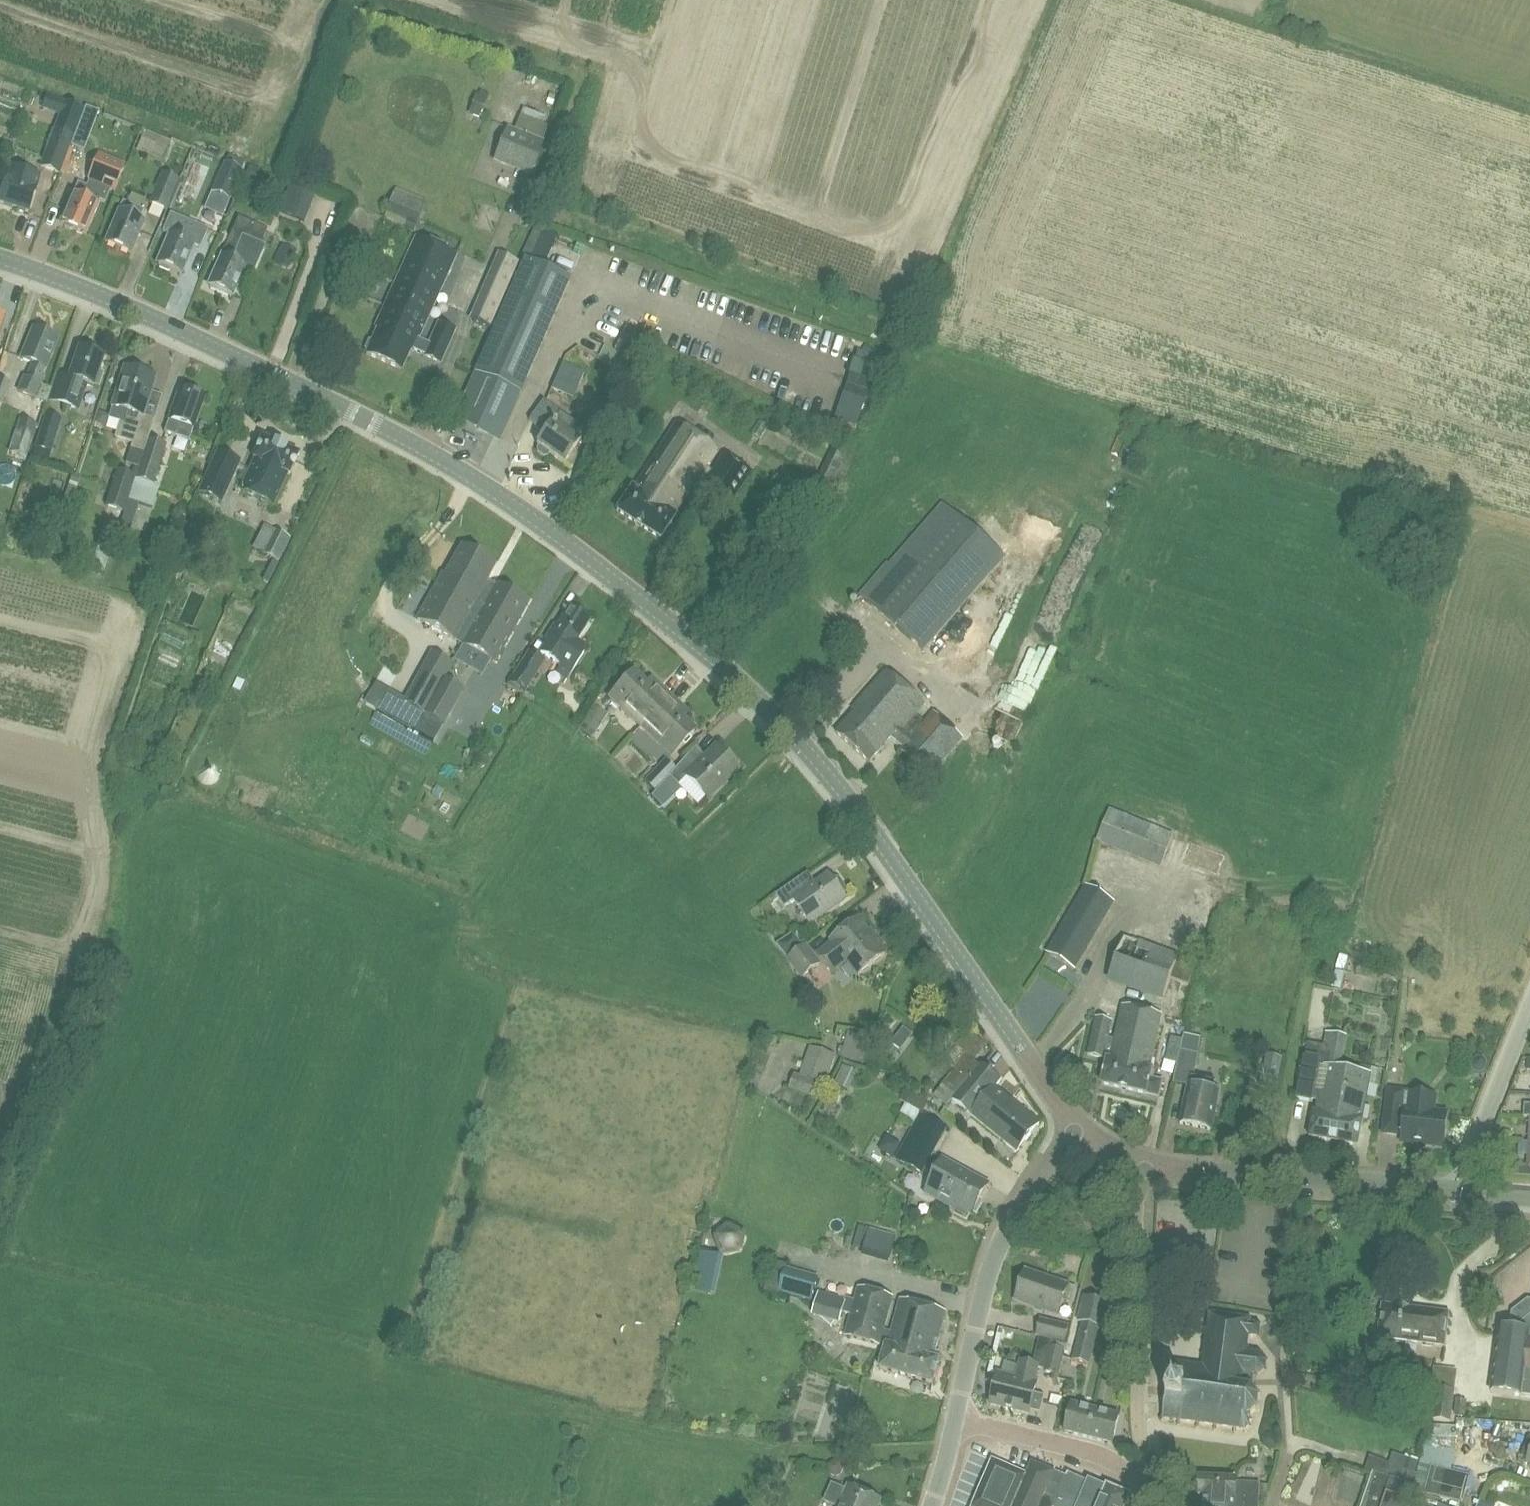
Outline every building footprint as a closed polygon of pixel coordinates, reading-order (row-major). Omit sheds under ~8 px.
[(468,114),(480,118),(488,93),(480,90),(479,94),(475,93),(468,114)] [(59,115),(38,167),(59,175),(75,135),(85,109),(64,101),(59,115)] [(322,129),(328,110),(318,106),(312,126),(322,129)] [(492,161),(530,176),(543,141),(505,126),(492,161)] [(136,149),(162,161),(171,139),(145,128),(136,149)] [(0,146),(12,150),(15,140),(3,136),(0,146)] [(442,165),(457,165),(457,154),(443,153),(442,165)] [(72,194),(60,223),(63,224),(65,227),(70,229),(73,228),(85,233),(91,218),(92,218),(98,204),(96,203),(98,199),(104,201),(109,190),(113,191),(124,165),(100,155),(90,180),(87,187),(77,183),(73,194),(72,194)] [(224,163),(212,192),(229,199),(241,170),(224,163)] [(10,166),(0,196),(0,203),(27,212),(35,190),(34,189),(39,175),(10,166)] [(162,172),(149,203),(167,210),(179,179),(162,172)] [(279,211),(304,221),(313,196),(289,187),(279,211)] [(396,189),(387,208),(408,218),(416,222),(425,202),(396,189)] [(139,219),(143,210),(122,201),(105,241),(130,252),(143,221),(139,219)] [(169,233),(157,262),(159,263),(158,266),(169,271),(170,268),(181,272),(193,243),(200,246),(208,227),(169,211),(162,229),(169,233)] [(217,227),(228,232),(234,216),(223,212),(217,227)] [(221,255),(208,284),(211,286),(210,288),(220,293),(222,290),(232,295),(244,268),(253,272),(264,246),(261,245),(267,230),(238,217),(221,255)] [(408,218),(404,225),(413,229),(416,222),(408,218)] [(410,349),(412,350),(424,355),(423,355),(439,362),(454,329),(438,322),(429,343),(417,338),(439,291),(433,288),(437,278),(443,281),(455,255),(415,237),(375,327),(377,328),(366,353),(400,369),(410,349)] [(273,260),(281,264),(289,246),(282,243),(273,260)] [(499,253),(470,319),(490,327),(518,262),(499,253)] [(570,278),(524,258),(457,412),(479,422),(477,428),(499,437),(570,278)] [(44,368),(45,368),(57,338),(33,328),(21,358),(32,363),(25,379),(23,378),(18,391),(45,403),(46,403),(50,390),(40,385),(38,384),(44,368)] [(69,378),(58,374),(51,395),(79,404),(86,384),(99,388),(104,373),(98,370),(102,356),(79,348),(69,378)] [(572,398),(584,373),(562,363),(550,388),(572,398)] [(135,367),(134,371),(124,368),(112,406),(123,409),(114,437),(132,443),(130,448),(144,452),(148,439),(148,438),(154,419),(143,415),(154,377),(148,375),(149,372),(135,367)] [(3,402),(11,382),(0,378),(0,401),(3,402)] [(204,398),(179,389),(167,420),(168,420),(164,432),(188,441),(193,429),(204,398)] [(586,430),(543,399),(528,420),(545,431),(536,443),(538,445),(537,448),(537,452),(543,456),(547,456),(549,453),(563,463),(586,430)] [(45,413),(34,447),(49,452),(51,453),(62,418),(45,413)] [(27,457),(37,424),(19,419),(9,451),(27,457)] [(715,449),(676,423),(633,488),(631,487),(616,510),(660,538),(675,515),(672,514),(715,449)] [(286,448),(284,447),(284,448),(275,443),(274,442),(273,443),(263,438),(263,437),(261,436),(260,439),(261,439),(252,458),(254,459),(250,468),(239,463),(240,461),(216,449),(197,492),(220,503),(236,468),(247,473),(240,489),(273,504),(287,473),(288,474),(297,455),(298,455),(299,454),(297,453),(286,448)] [(144,452),(136,478),(154,484),(167,445),(148,439),(144,452)] [(837,491),(856,453),(834,443),(816,480),(837,491)] [(725,511),(751,472),(723,453),(697,493),(725,511)] [(118,470),(107,506),(123,512),(135,476),(118,470)] [(128,500),(116,538),(125,541),(138,503),(128,500)] [(942,503),(889,565),(887,563),(858,596),(924,653),(1006,558),(942,503)] [(73,515),(67,532),(77,535),(83,519),(73,515)] [(1417,529),(1407,526),(1401,546),(1411,549),(1417,529)] [(273,529),(261,552),(278,561),(290,538),(273,529)] [(483,583),(493,564),(461,546),(445,574),(442,572),(416,618),(494,662),(527,601),(495,583),(492,588),(483,583)] [(589,619),(569,606),(539,652),(570,672),(583,653),(572,645),(589,619)] [(428,650),(401,700),(420,711),(428,697),(448,661),(428,650)] [(523,693),(544,661),(528,651),(508,683),(523,693)] [(929,777),(962,739),(933,713),(911,737),(902,729),(923,705),(885,671),(851,709),(854,711),(835,733),(868,763),(891,737),(902,747),(899,751),(929,777)] [(646,684),(632,672),(608,697),(639,726),(669,695),(659,685),(652,692),(645,685),(646,684)] [(639,726),(670,755),(694,730),(681,718),(680,719),(672,712),(679,705),(669,695),(639,726)] [(428,697),(420,711),(439,721),(447,707),(428,697)] [(972,713),(964,721),(977,732),(984,725),(972,713)] [(697,764),(687,754),(668,776),(680,788),(697,804),(705,796),(706,798),(737,768),(715,746),(697,764)] [(658,785),(664,778),(655,770),(645,780),(654,789),(658,785)] [(664,778),(658,785),(671,797),(680,788),(668,776),(667,775),(664,778)] [(1172,835),(1109,809),(1096,841),(1159,867),(1172,835)] [(1185,839),(1179,859),(1210,868),(1216,848),(1185,839)] [(840,893),(843,891),(844,889),(843,886),(839,880),(837,879),(835,879),(832,881),(828,876),(807,891),(798,879),(775,895),(784,908),(794,901),(809,923),(844,899),(840,893)] [(1085,886),(1046,953),(1074,969),(1113,902),(1085,886)] [(858,920),(831,940),(833,944),(817,956),(831,973),(846,961),(858,975),(884,955),(858,920)] [(1109,977),(1164,996),(1170,978),(1188,984),(1195,962),(1124,937),(1109,977)] [(819,964),(805,946),(789,959),(802,977),(819,964)] [(1388,985),(1392,970),(1360,960),(1356,975),(1388,985)] [(1325,983),(1335,986),(1340,968),(1331,965),(1325,983)] [(1159,1096),(1162,1081),(1151,1078),(1153,1066),(1150,1065),(1161,1015),(1122,1006),(1114,1040),(1107,1039),(1111,1021),(1095,1018),(1087,1054),(1107,1059),(1101,1084),(1146,1094),(1146,1093),(1159,1096)] [(865,1064),(871,1038),(847,1032),(841,1057),(865,1064)] [(1324,1045),(1308,1042),(1305,1058),(1321,1061),(1319,1066),(1323,1066),(1315,1112),(1313,1111),(1309,1137),(1357,1146),(1370,1075),(1340,1069),(1346,1035),(1326,1032),(1324,1045)] [(1177,1064),(1173,1082),(1187,1085),(1179,1124),(1211,1130),(1219,1091),(1213,1089),(1215,1081),(1193,1076),(1197,1054),(1201,1038),(1184,1034),(1182,1040),(1177,1064)] [(1165,1061),(1176,1063),(1181,1039),(1171,1037),(1165,1061)] [(826,1085),(836,1055),(809,1047),(799,1077),(826,1085)] [(994,1087),(1000,1080),(981,1065),(980,1066),(967,1056),(934,1096),(947,1107),(952,1100),(972,1116),(994,1087)] [(1267,1057),(1265,1067),(1279,1070),(1281,1060),(1267,1057)] [(1305,1058),(1303,1057),(1295,1099),(1312,1102),(1319,1066),(1321,1061),(1305,1058)] [(842,1066),(834,1084),(848,1091),(857,1072),(842,1066)] [(1039,1123),(994,1087),(972,1116),(1016,1152),(1039,1123)] [(1438,1095),(1387,1089),(1382,1132),(1399,1134),(1401,1134),(1401,1141),(1426,1143),(1426,1140),(1443,1142),(1446,1114),(1436,1113),(1438,1095)] [(896,1159),(921,1173),(945,1129),(920,1115),(896,1159)] [(874,1148),(892,1151),(895,1137),(877,1134),(874,1148)] [(984,1183),(942,1160),(925,1192),(952,1207),(950,1210),(966,1219),(969,1214),(971,1215),(973,1212),(975,1213),(981,1202),(979,1201),(986,1188),(984,1183)] [(1529,1177),(1529,1166),(1527,1166),(1527,1165),(1515,1164),(1515,1176),(1529,1177)] [(1396,1209),(1379,1212),(1380,1223),(1398,1220),(1396,1209)] [(881,1253),(878,1225),(858,1227),(860,1255),(881,1253)] [(773,1261),(764,1292),(778,1296),(779,1292),(811,1301),(818,1277),(786,1267),(786,1265),(773,1261)] [(1057,1315),(1062,1300),(1071,1303),(1076,1288),(1068,1285),(1025,1270),(1015,1300),(1057,1315)] [(945,1312),(900,1300),(892,1331),(883,1328),(892,1298),(858,1288),(854,1302),(846,1303),(844,1303),(844,1302),(818,1295),(815,1306),(811,1311),(830,1327),(834,1321),(839,1323),(841,1312),(851,1315),(845,1336),(879,1345),(879,1344),(886,1345),(879,1369),(932,1383),(933,1379),(936,1380),(939,1369),(936,1369),(939,1359),(937,1359),(938,1353),(935,1352),(937,1342),(937,1341),(945,1312)] [(1089,1363),(1098,1326),(1103,1327),(1108,1304),(1083,1297),(1077,1321),(1082,1322),(1073,1359),(1089,1363)] [(1528,1303),(1515,1314),(1513,1330),(1499,1328),(1491,1391),(1520,1395),(1520,1394),(1529,1396),(1529,1303),(1528,1303)] [(1445,1347),(1448,1312),(1381,1304),(1377,1338),(1445,1347)] [(1180,1426),(1180,1422),(1196,1424),(1195,1428),(1198,1428),(1199,1424),(1214,1426),(1213,1430),(1216,1431),(1217,1426),(1234,1429),(1233,1433),(1236,1434),(1237,1429),(1243,1430),(1244,1433),(1247,1432),(1246,1430),(1248,1427),(1250,1428),(1251,1426),(1249,1425),(1249,1422),(1252,1421),(1251,1419),(1250,1419),(1250,1414),(1255,1411),(1258,1413),(1259,1410),(1257,1408),(1258,1400),(1261,1399),(1260,1396),(1257,1396),(1252,1390),(1254,1387),(1252,1386),(1254,1376),(1255,1376),(1256,1378),(1258,1377),(1257,1375),(1263,1371),(1265,1372),(1267,1370),(1264,1369),(1265,1362),(1268,1361),(1267,1359),(1265,1360),(1260,1355),(1261,1352),(1259,1352),(1258,1354),(1245,1352),(1246,1349),(1249,1350),(1249,1347),(1246,1347),(1247,1336),(1251,1337),(1251,1336),(1256,1336),(1258,1339),(1259,1337),(1258,1335),(1259,1327),(1261,1325),(1260,1324),(1257,1325),(1249,1324),(1249,1322),(1252,1320),(1250,1318),(1247,1320),(1237,1318),(1237,1315),(1235,1315),(1234,1318),(1225,1317),(1225,1314),(1222,1313),(1222,1316),(1211,1315),(1209,1313),(1207,1314),(1209,1317),(1207,1329),(1204,1328),(1204,1331),(1207,1331),(1206,1342),(1203,1341),(1202,1344),(1205,1344),(1204,1354),(1201,1354),(1201,1357),(1203,1357),(1202,1367),(1188,1365),(1188,1361),(1185,1360),(1185,1364),(1172,1363),(1170,1359),(1167,1361),(1170,1365),(1162,1417),(1158,1420),(1160,1422),(1164,1420),(1177,1421),(1176,1426),(1180,1426)] [(1039,1318),(1035,1336),(1040,1337),(1064,1343),(1069,1325),(1039,1318)] [(17,1333),(14,1344),(22,1346),(25,1334),(17,1333)] [(25,1334),(22,1346),(29,1348),(32,1336),(25,1334)] [(1066,1344),(1064,1343),(1040,1337),(1037,1347),(1048,1350),(1043,1372),(1058,1376),(1066,1344)] [(57,1342),(54,1354),(61,1356),(64,1344),(57,1342)] [(64,1344),(61,1356),(69,1358),(72,1346),(64,1344)] [(997,1374),(990,1405),(1028,1414),(1029,1410),(1040,1413),(1044,1396),(1034,1393),(1036,1383),(1034,1383),(1038,1366),(1033,1365),(1020,1362),(1019,1366),(1004,1362),(1001,1375),(997,1374)] [(799,1366),(789,1425),(828,1432),(833,1404),(839,1406),(844,1377),(827,1374),(828,1371),(799,1366)] [(310,1383),(309,1390),(321,1393),(322,1385),(310,1383)] [(1454,1390),(1437,1388),(1432,1420),(1450,1422),(1454,1390)] [(309,1390),(307,1398),(319,1400),(321,1393),(309,1390)] [(1071,1404),(1064,1432),(1088,1438),(1095,1410),(1071,1404)] [(1112,1444),(1119,1416),(1095,1410),(1088,1438),(1112,1444)] [(1498,1425),(1523,1426),(1524,1413),(1499,1411),(1498,1425)] [(1434,1438),(1434,1449),(1455,1451),(1456,1427),(1431,1426),(1430,1437),(1434,1438)] [(368,1429),(365,1440),(372,1442),(375,1430),(368,1429)] [(375,1430),(372,1442),(380,1444),(383,1432),(375,1430)] [(300,1434),(298,1442),(310,1444),(312,1437),(300,1434)] [(1271,1435),(1265,1435),(1260,1439),(1260,1445),(1264,1449),(1270,1449),(1275,1445),(1275,1439),(1271,1435)] [(407,1438),(404,1450),(412,1452),(415,1440),(407,1438)] [(415,1440),(412,1452),(419,1454),(422,1442),(415,1440)] [(298,1442),(297,1450),(309,1452),(310,1444),(298,1442)] [(447,1448),(444,1460),(451,1462),(454,1450),(447,1448)] [(454,1450),(451,1462),(459,1464),(462,1452),(454,1450)] [(1392,1453),(1384,1475),(1413,1485),(1419,1462),(1392,1453)] [(1066,1484),(1029,1468),(1026,1475),(993,1461),(974,1505),(1056,1505),(1066,1484)] [(1462,1504),(1469,1477),(1430,1467),(1424,1494),(1462,1504)] [(1414,1486),(1373,1472),(1361,1505),(1409,1505),(1414,1486)] [(1056,1505),(1124,1505),(1127,1499),(1126,1494),(1106,1486),(1106,1488),(1090,1482),(1089,1484),(1070,1475),(1066,1484),(1056,1505)] [(1259,1484),(1236,1482),(1236,1479),(1198,1477),(1198,1496),(1203,1496),(1202,1505),(1258,1505),(1259,1484)] [(881,1500),(847,1485),(845,1490),(831,1484),(824,1501),(835,1505),(878,1505),(881,1500)]
